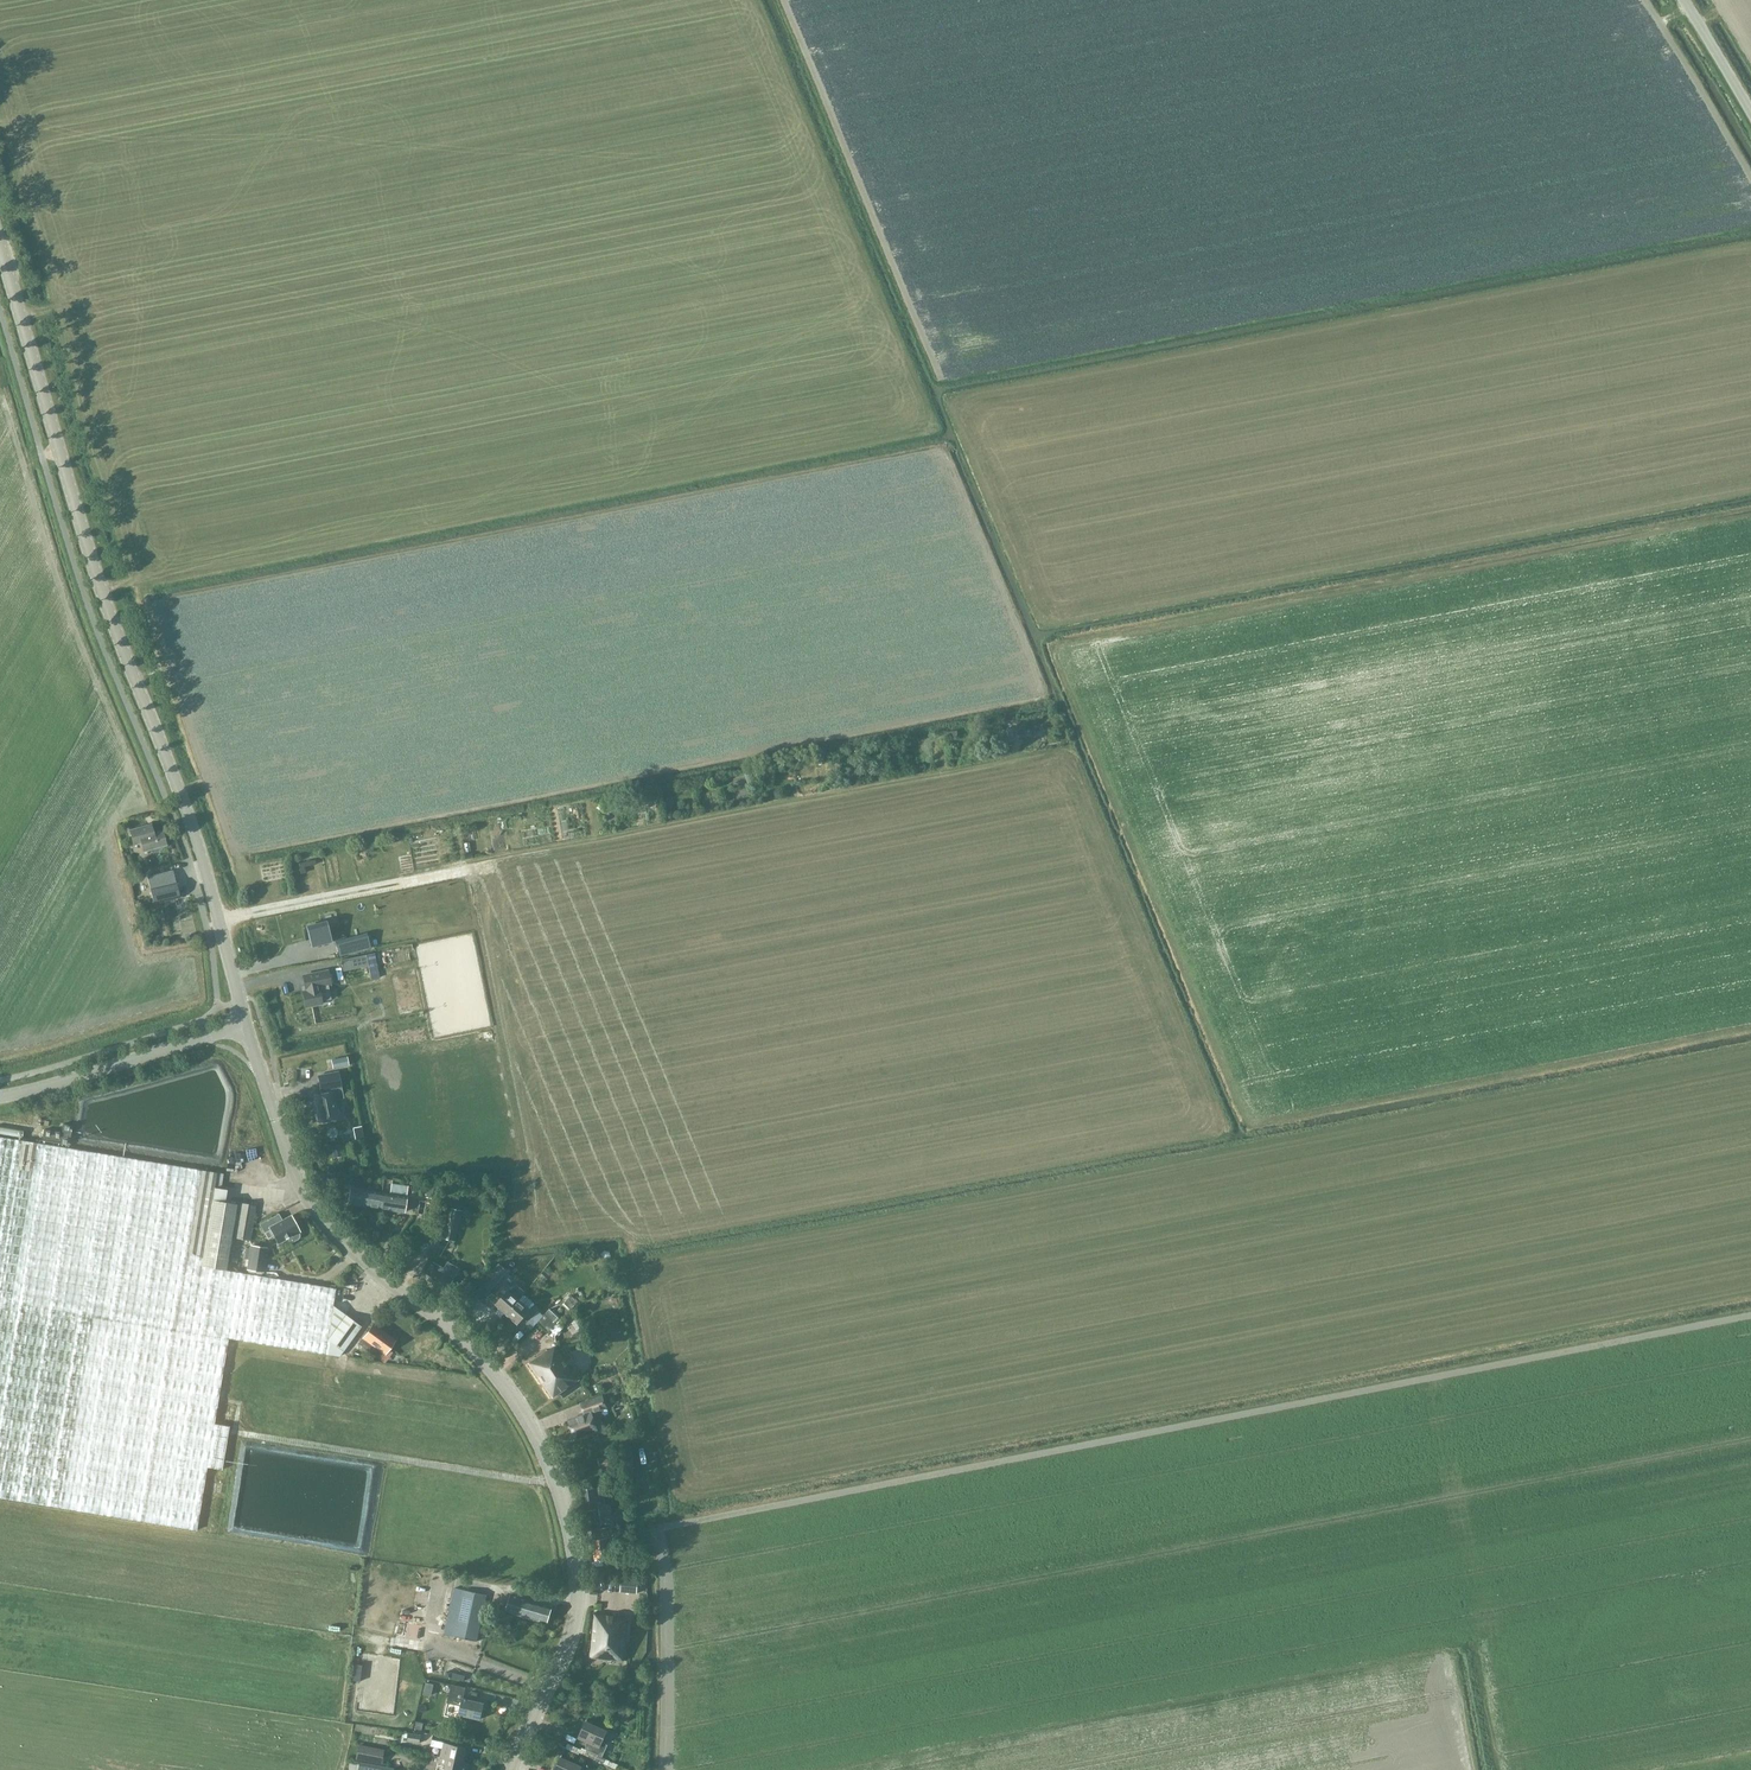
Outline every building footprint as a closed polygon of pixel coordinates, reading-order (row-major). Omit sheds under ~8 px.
[(166,845),(162,831),(154,834),(151,825),(130,831),(134,845),(141,843),(144,852),(166,845)] [(179,898),(173,871),(147,878),(153,904),(179,898)] [(328,910),(307,915),(313,937),(333,931),(328,910)] [(367,933),(335,941),(339,956),(370,948),(367,933)] [(365,955),(340,960),(342,968),(367,963),(370,979),(379,978),(374,954),(365,955)] [(298,977),(304,1007),(319,1004),(319,1002),(329,1000),(326,985),(328,985),(326,972),(298,977)] [(331,1060),(333,1068),(348,1065),(346,1057),(331,1060)] [(340,1086),(337,1072),(317,1075),(321,1093),(313,1095),(319,1121),(338,1118),(338,1116),(339,1113),(338,1108),(336,1106),(334,1098),(342,1097),(340,1086)] [(357,1123),(358,1136),(366,1136),(365,1123),(357,1123)] [(212,1199),(217,1172),(0,1136),(0,1497),(197,1530),(207,1466),(222,1469),(229,1426),(214,1423),(228,1338),(324,1353),(327,1338),(342,1349),(360,1324),(345,1313),(344,1314),(332,1306),(335,1288),(225,1270),(236,1203),(212,1199)] [(261,1144),(252,1147),(255,1156),(263,1154),(261,1144)] [(404,1213),(408,1188),(393,1185),(392,1194),(351,1187),(348,1204),(404,1213)] [(250,1240),(256,1205),(238,1202),(233,1237),(250,1240)] [(441,1207),(434,1236),(455,1241),(462,1211),(441,1207)] [(281,1219),(278,1213),(259,1224),(267,1239),(272,1236),(277,1245),(288,1239),(288,1240),(290,1241),(293,1241),(297,1239),(299,1237),(299,1234),(299,1233),(300,1232),(291,1214),(281,1219)] [(267,1247),(250,1245),(246,1270),(264,1273),(267,1247)] [(601,1254),(606,1263),(612,1261),(612,1253),(601,1254)] [(456,1277),(429,1262),(420,1277),(447,1293),(456,1277)] [(485,1282),(486,1283),(493,1289),(507,1272),(500,1265),(485,1282)] [(506,1284),(494,1297),(500,1302),(496,1306),(506,1316),(520,1301),(524,1296),(526,1293),(517,1284),(512,1289),(506,1284)] [(520,1301),(506,1316),(517,1326),(522,1322),(527,1326),(539,1313),(532,1307),(535,1304),(533,1302),(526,1296),(524,1296),(520,1301)] [(546,1314),(540,1320),(551,1330),(556,1336),(564,1327),(558,1322),(560,1319),(550,1309),(546,1314)] [(361,1336),(357,1342),(359,1343),(372,1352),(379,1358),(383,1352),(393,1338),(371,1322),(361,1336)] [(552,1398),(579,1380),(557,1348),(550,1353),(548,1350),(529,1363),(552,1398)] [(606,1409),(602,1398),(581,1406),(585,1415),(569,1421),(576,1439),(598,1431),(592,1414),(606,1409)] [(600,1469),(614,1465),(611,1454),(597,1458),(600,1469)] [(605,1506),(603,1494),(601,1486),(582,1490),(586,1512),(599,1510),(601,1525),(623,1522),(622,1513),(617,1514),(615,1504),(605,1506)] [(638,1579),(621,1578),(620,1592),(636,1593),(638,1579)] [(477,1641),(487,1595),(454,1588),(444,1633),(477,1641)] [(550,1618),(551,1615),(549,1614),(552,1605),(536,1600),(536,1597),(533,1597),(532,1600),(511,1594),(507,1611),(546,1622),(547,1619),(550,1618)] [(624,1662),(628,1620),(620,1620),(620,1617),(595,1615),(591,1659),(624,1662)] [(457,1696),(457,1693),(458,1692),(464,1693),(466,1686),(452,1683),(448,1701),(461,1704),(459,1713),(481,1718),(484,1702),(457,1696)] [(585,1723),(578,1739),(590,1744),(587,1750),(600,1756),(602,1757),(607,1745),(602,1740),(605,1732),(585,1723)] [(421,1734),(408,1732),(407,1742),(419,1743),(421,1734)] [(442,1748),(440,1757),(462,1762),(466,1747),(432,1739),(431,1745),(442,1748)] [(357,1759),(381,1763),(383,1750),(359,1746),(357,1759)] [(462,1762),(440,1757),(437,1756),(436,1761),(445,1763),(444,1769),(469,1769),(471,1764),(462,1762)] [(402,1765),(400,1758),(392,1761),(395,1768),(402,1765)] [(580,1767),(559,1758),(554,1769),(578,1769),(580,1767)] [(358,1761),(356,1769),(372,1769),(373,1764),(358,1761)]
